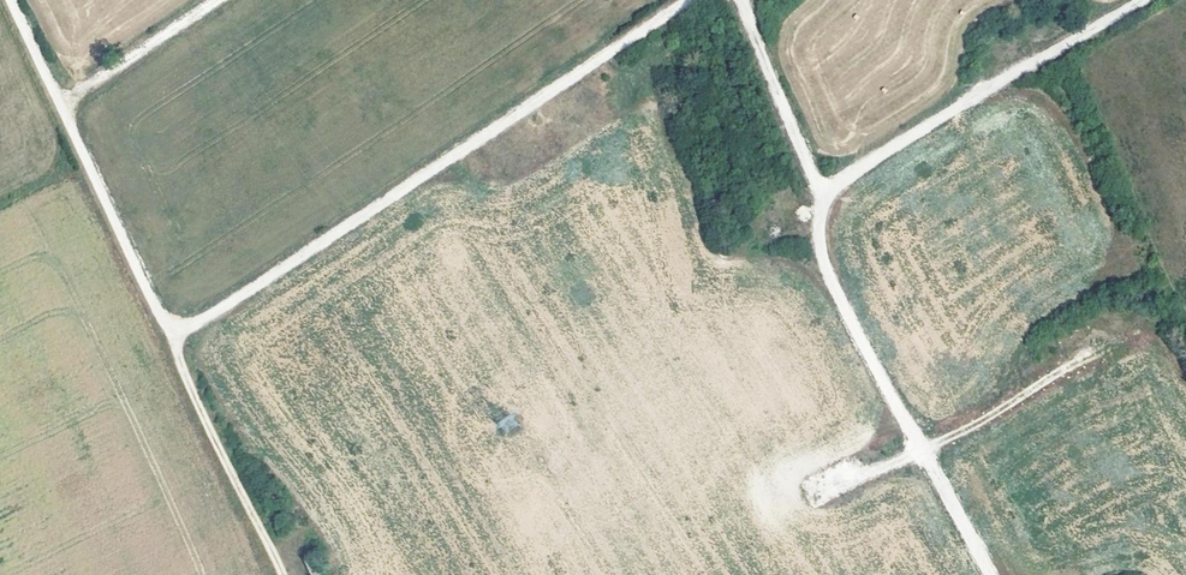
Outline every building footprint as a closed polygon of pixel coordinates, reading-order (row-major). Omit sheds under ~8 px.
[(499,422),(504,432),(518,426),(512,415),(499,422)]
